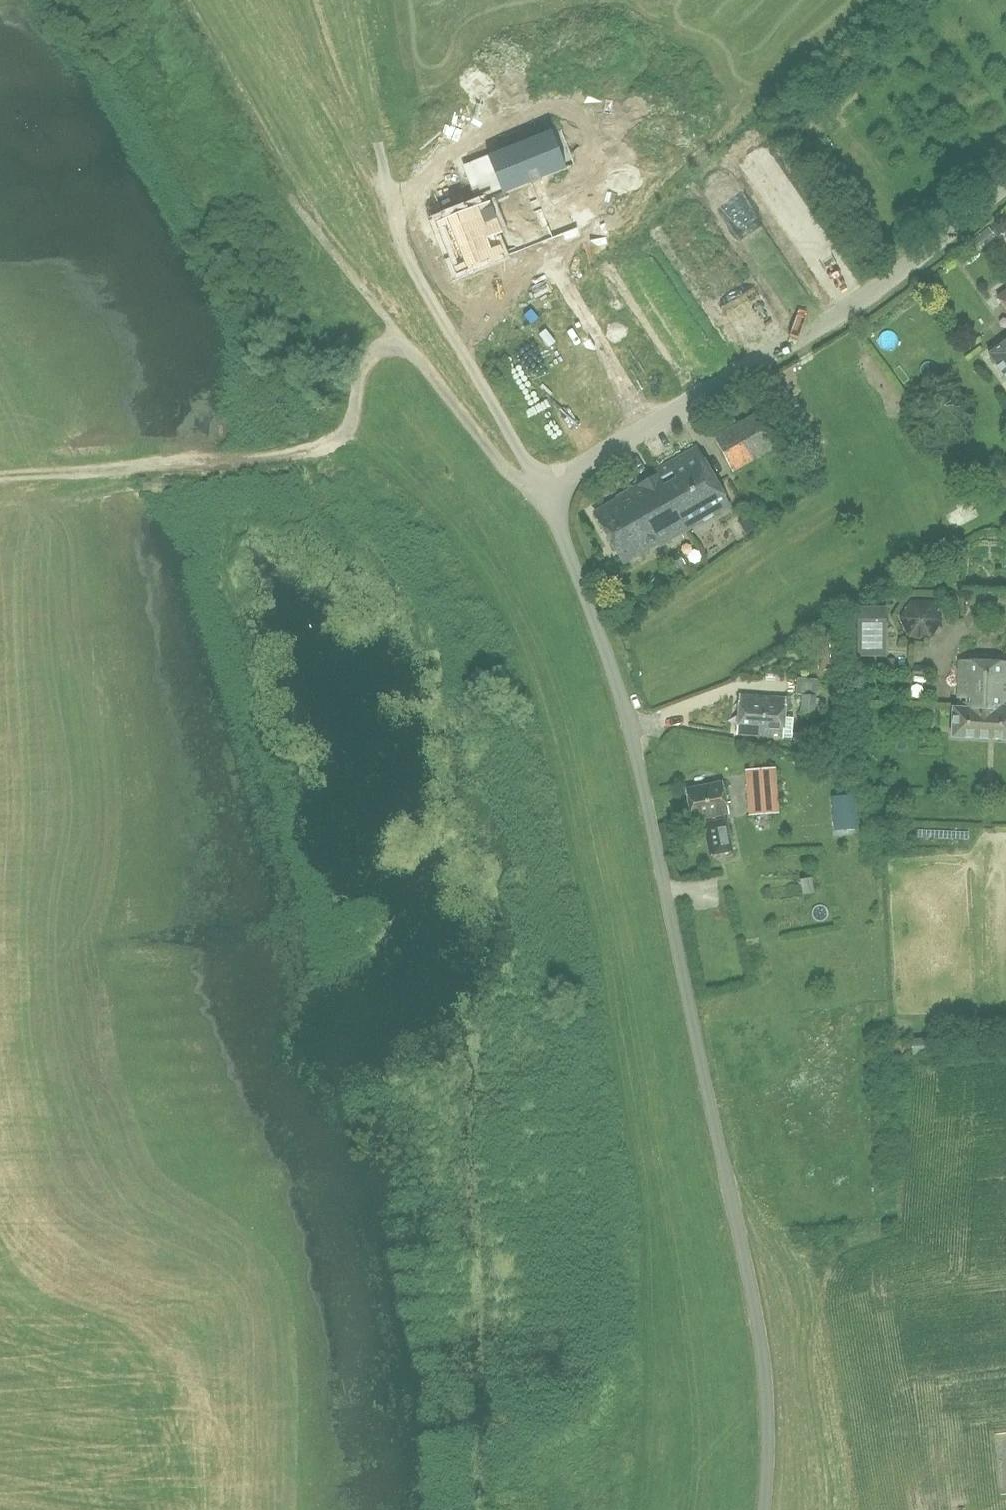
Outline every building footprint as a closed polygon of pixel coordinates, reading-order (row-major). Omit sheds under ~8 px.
[(464,214),(439,224),(440,226),(443,225),(460,267),(457,268),(458,270),(501,253),(500,251),(496,253),(489,236),(501,232),(489,204),(488,200),(502,194),(567,168),(566,165),(564,166),(551,133),(553,133),(551,130),(488,156),(488,157),(490,156),(501,185),(460,202),(464,214)] [(722,210),(732,219),(741,208),(730,200),(722,210)] [(574,216),(549,226),(553,238),(579,228),(574,216)] [(989,227),(972,241),(977,247),(994,233),(989,227)] [(989,354),(1005,377),(1005,341),(989,354)] [(778,445),(760,413),(715,438),(734,469),(778,445)] [(730,505),(698,447),(658,470),(660,474),(656,477),(686,530),(730,505)] [(686,530),(656,477),(619,498),(620,500),(598,514),(624,563),(659,542),(661,545),(686,530)] [(749,517),(740,522),(746,533),(756,528),(749,517)] [(684,564),(676,554),(668,558),(675,569),(684,564)] [(860,609),(860,653),(884,653),(884,609),(860,609)] [(828,637),(816,637),(818,670),(830,669),(828,637)] [(961,661),(959,701),(954,700),(954,708),(995,710),(995,706),(1005,707),(1005,663),(961,661)] [(813,714),(815,696),(817,696),(819,679),(798,678),(797,694),(803,694),(801,712),(813,714)] [(785,718),(786,698),(740,695),(737,734),(792,739),(793,719),(785,718)] [(995,706),(995,710),(954,708),(953,737),(1005,739),(1005,707),(995,706)] [(780,813),(776,767),(746,770),(749,815),(780,813)] [(726,802),(723,781),(688,789),(693,820),(704,818),(705,823),(703,823),(709,856),(734,851),(727,818),(726,819),(725,813),(727,813),(726,806),(730,806),(730,802),(726,802)] [(857,829),(855,795),(831,797),(834,831),(857,829)] [(913,1054),(940,1053),(939,1036),(912,1038),(913,1054)]
